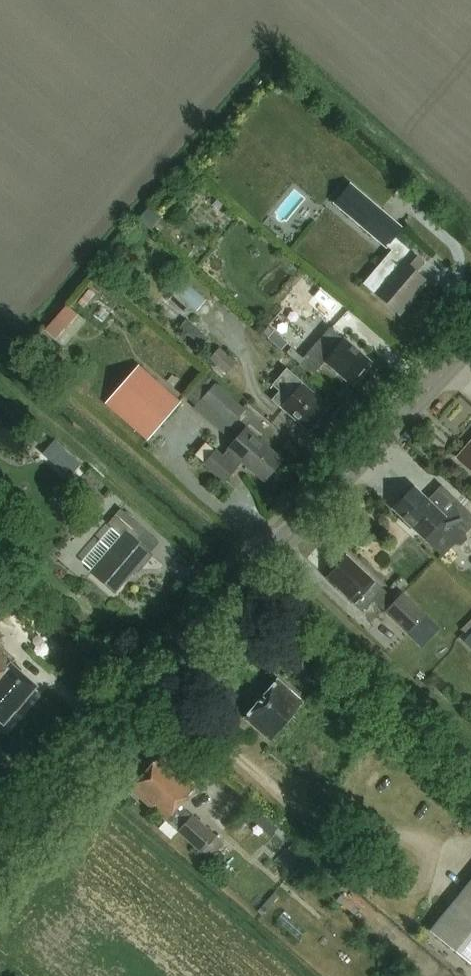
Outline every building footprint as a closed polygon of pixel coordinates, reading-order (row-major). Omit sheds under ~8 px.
[(350,185),(334,204),(385,248),(402,229),(350,185)] [(197,202),(195,219),(213,221),(215,204),(197,202)] [(400,314),(428,282),(416,271),(422,264),(405,250),(395,262),(399,265),(375,292),(400,314)] [(54,338),(77,313),(66,303),(43,328),(54,338)] [(328,327),(319,337),(320,338),(299,363),(313,376),(324,363),(349,385),(370,361),(343,338),(342,339),(328,327)] [(210,360),(226,374),(236,363),(219,349),(210,360)] [(105,403),(148,441),(181,403),(139,365),(105,403)] [(310,431),(328,410),(315,399),(318,395),(287,367),(272,383),(281,390),(273,399),(310,431)] [(193,408),(225,435),(247,409),(205,374),(186,397),(195,405),(193,408)] [(265,480),(283,461),(246,427),(222,454),(216,449),(206,460),(228,481),(245,462),(265,480)] [(454,456),(470,472),(470,438),(454,456)] [(470,524),(470,520),(456,505),(442,519),(413,490),(393,509),(424,540),(423,541),(438,556),(470,524)] [(140,572),(154,556),(136,541),(146,529),(124,510),(111,525),(124,536),(93,572),(116,592),(136,569),(140,572)] [(347,552),(326,574),(363,610),(372,600),(408,634),(430,611),(407,588),(395,600),(386,592),(387,590),(347,552)] [(432,650),(445,636),(435,627),(423,641),(432,650)] [(5,724),(39,686),(10,661),(13,657),(0,646),(0,719),(5,724)] [(272,740),(304,701),(277,679),(245,718),(272,740)] [(156,754),(129,785),(164,816),(165,815),(208,852),(221,836),(178,799),(194,782),(178,768),(175,771),(156,754)] [(429,930),(470,965),(470,880),(429,930)]
